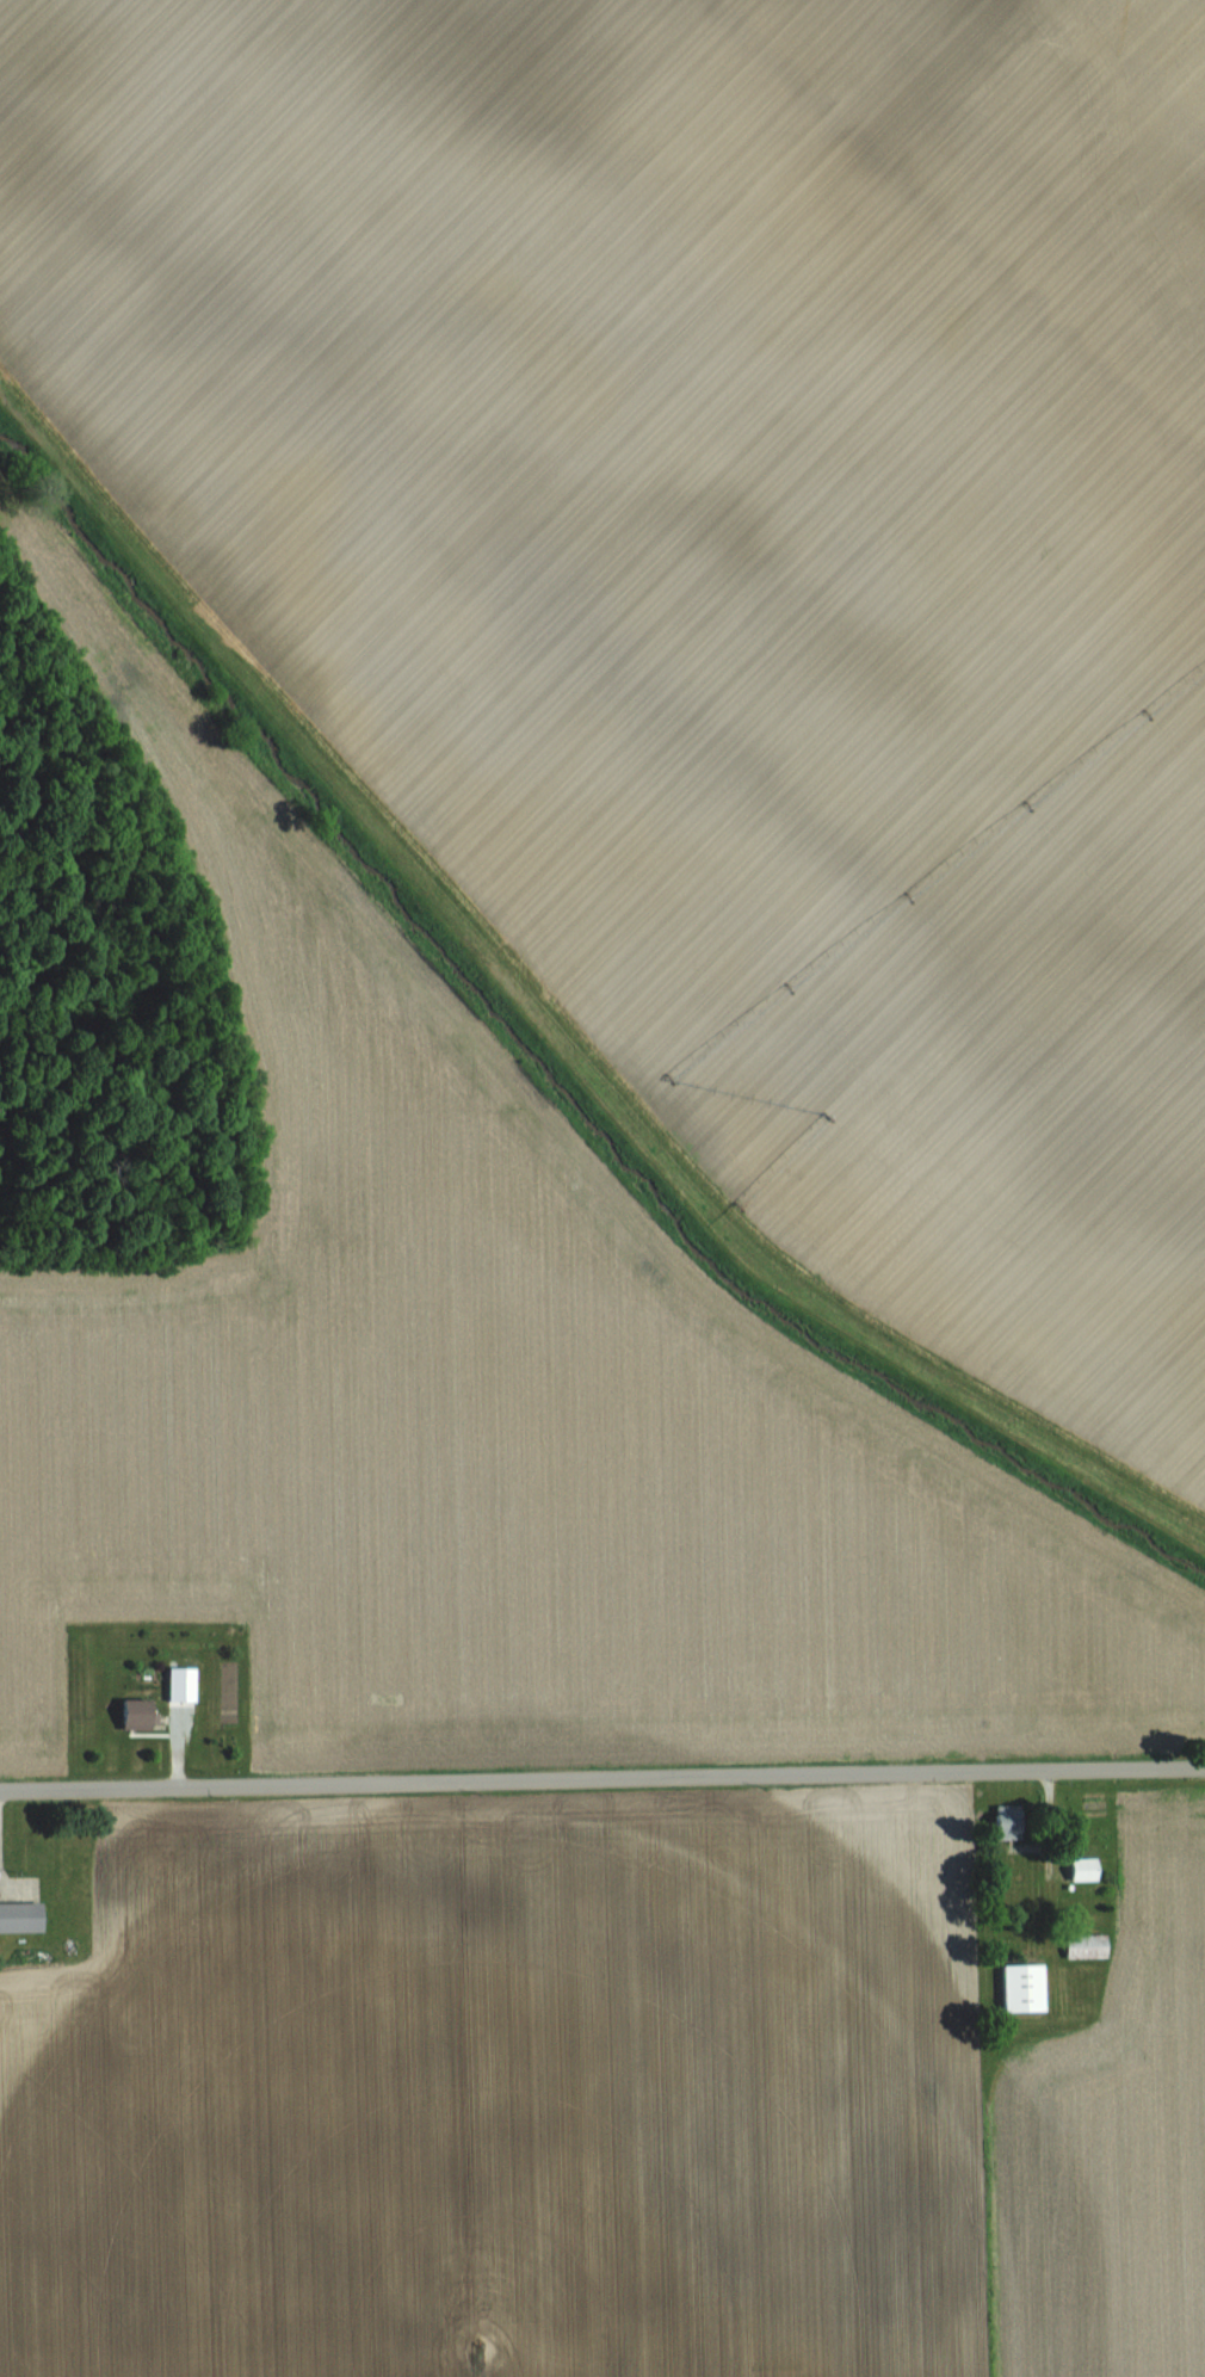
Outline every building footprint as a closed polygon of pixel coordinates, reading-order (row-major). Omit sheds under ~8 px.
[(113,1725),(153,1725),(153,1700),(113,1700),(113,1725)] [(1018,1839),(1018,1805),(987,1805),(987,1839),(1018,1839)] [(1093,1858),(1062,1858),(1062,1880),(1093,1880),(1093,1858)] [(0,1903),(0,1929),(38,1929),(38,1903),(0,1903)] [(1107,1934),(1061,1934),(1061,1958),(1107,1958),(1107,1934)] [(997,2011),(1042,2011),(1042,1964),(997,1964),(997,2011)]
